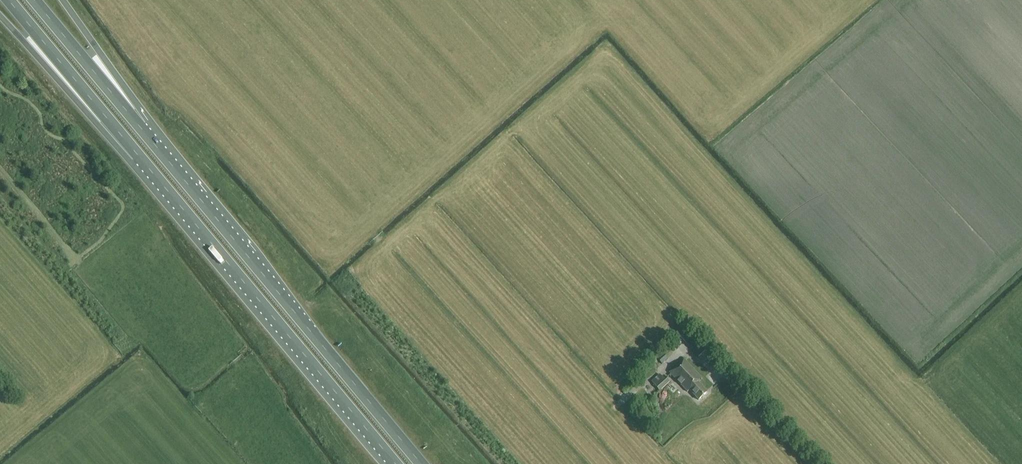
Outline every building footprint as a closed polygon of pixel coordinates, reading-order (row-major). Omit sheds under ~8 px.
[(676,334),(687,345),(695,337),(685,326),(676,334)] [(698,358),(707,350),(696,338),(687,346),(698,358)] [(707,393),(698,383),(702,379),(684,360),(669,373),(687,392),(689,391),(698,401),(707,393)] [(665,380),(660,375),(651,382),(660,391),(670,382),(666,379),(665,380)] [(646,386),(637,394),(641,398),(650,390),(649,389),(651,388),(649,386),(647,387),(646,386)]
